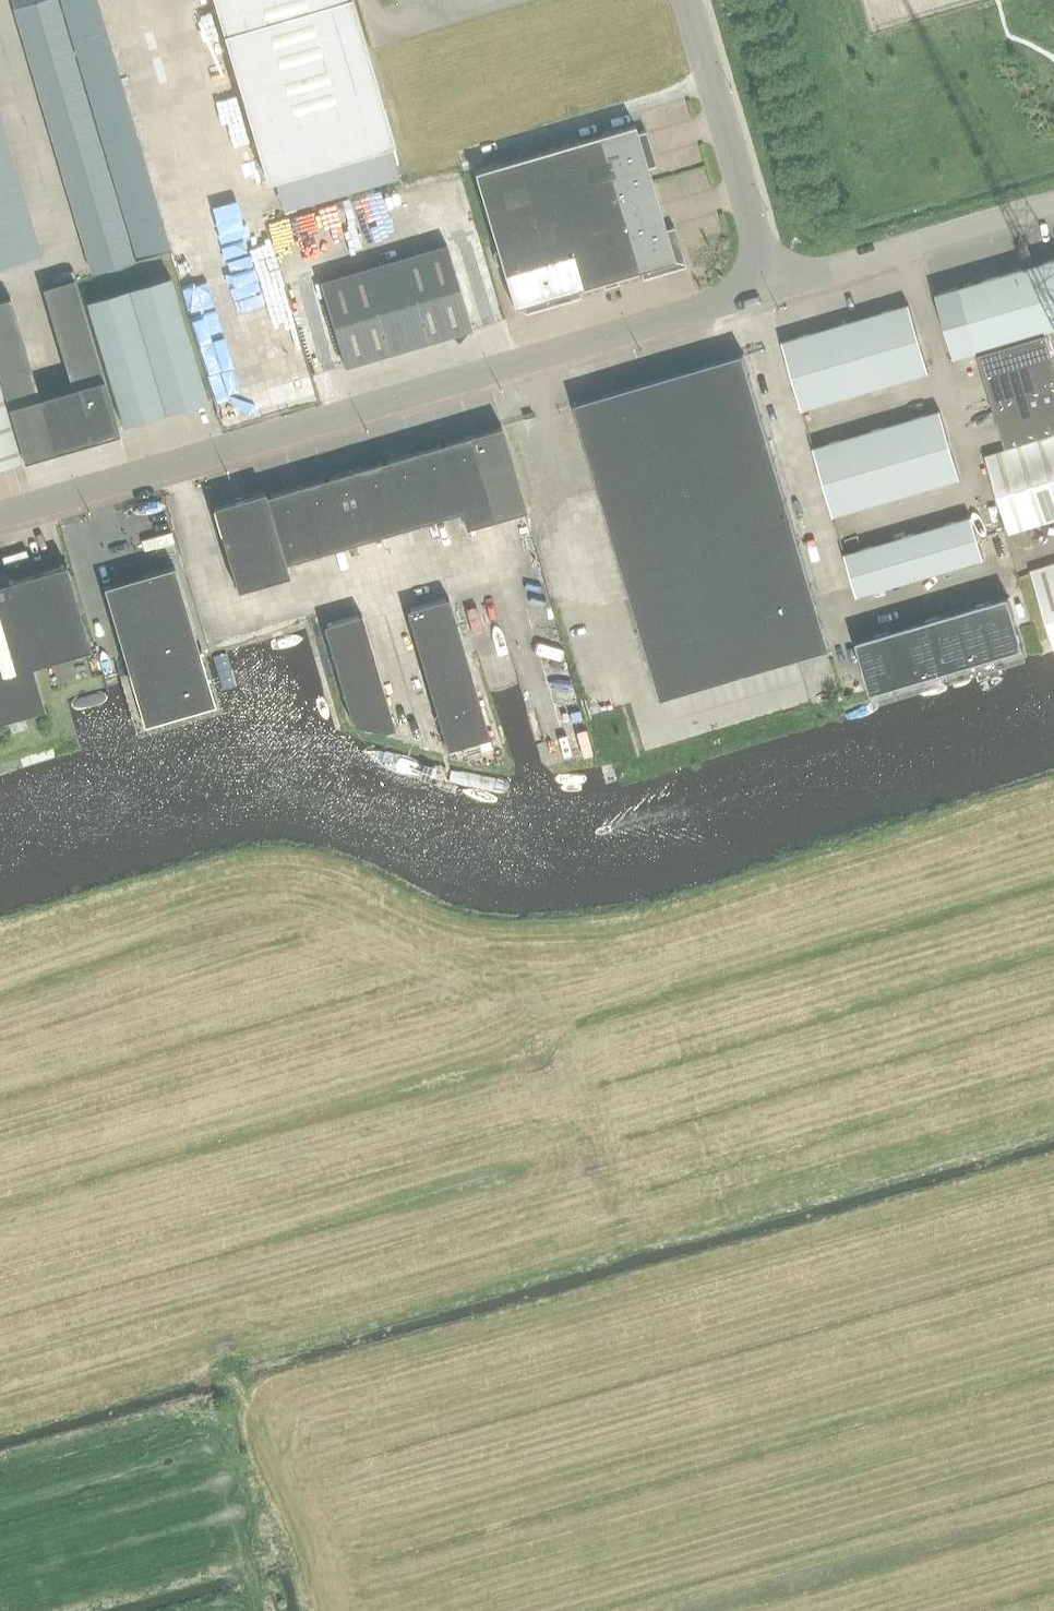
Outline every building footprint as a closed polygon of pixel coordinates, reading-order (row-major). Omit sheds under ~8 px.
[(14,7),(18,22),(60,9),(58,0),(38,0),(14,7)] [(266,179),(274,177),(390,143),(394,142),(352,0),(213,0),(266,179)] [(393,0),(378,0),(381,9),(394,5),(393,0)] [(60,9),(18,22),(22,37),(65,24),(60,9)] [(65,24),(22,37),(26,51),(69,39),(65,24)] [(69,39),(26,51),(31,66),(73,54),(69,39)] [(73,54),(31,66),(35,81),(78,68),(73,54)] [(78,68),(35,81),(39,96),(82,83),(78,68)] [(82,83),(39,96),(44,110),(86,98),(82,83)] [(86,98),(44,110),(48,125),(91,112),(86,98)] [(91,112),(48,125),(52,140),(95,127),(91,112)] [(474,171),(514,307),(522,305),(525,313),(581,296),(578,288),(639,270),(642,279),(685,266),(674,226),(665,228),(647,168),(656,165),(646,130),(637,132),(635,124),(474,171)] [(95,127),(52,140),(57,154),(99,142),(95,127)] [(0,140),(0,156),(11,152),(7,138),(0,140)] [(99,142),(57,154),(61,169),(104,157),(99,142)] [(0,156),(0,172),(15,167),(11,152),(0,156)] [(104,157),(61,169),(65,184),(108,171),(104,157)] [(0,172),(0,188),(20,182),(15,167),(0,172)] [(108,171),(65,184),(70,199),(112,186),(108,171)] [(0,188),(0,204),(24,197),(20,182),(0,188)] [(112,186),(70,199),(74,213),(117,201),(112,186)] [(0,204),(0,220),(28,211),(24,197),(0,204)] [(117,201),(74,213),(78,228),(121,215),(117,201)] [(0,220),(0,236),(33,226),(28,211),(0,220)] [(121,215),(78,228),(83,243),(125,230),(121,215)] [(0,236),(0,252),(37,241),(33,226),(0,236)] [(125,230),(83,243),(87,257),(130,245),(125,230)] [(0,252),(0,268),(41,255),(37,241),(0,252)] [(319,281),(344,366),(344,367),(472,329),(446,244),(319,281)] [(130,245),(87,257),(91,272),(134,260),(130,245)] [(938,293),(957,357),(978,350),(1053,328),(1053,259),(959,287),(938,293)] [(165,414),(207,401),(170,277),(128,289),(165,414)] [(75,278),(42,288),(47,304),(79,295),(75,279),(75,278)] [(128,289),(87,301),(124,426),(165,414),(128,289)] [(79,295),(47,304),(52,321),(84,312),(79,295)] [(0,300),(0,318),(15,314),(10,297),(0,300)] [(919,338),(909,304),(888,311),(898,345),(919,338)] [(888,311),(867,317),(876,351),(898,345),(888,311)] [(84,312),(52,321),(57,337),(89,328),(84,312)] [(0,318),(0,336),(20,330),(15,314),(0,318)] [(845,323),(855,357),(876,351),(867,317),(845,323)] [(845,323),(824,329),(834,363),(855,357),(845,323)] [(89,328),(57,337),(61,354),(94,345),(89,328)] [(803,336),(813,370),(834,363),(824,329),(803,336)] [(0,336),(0,354),(25,347),(20,330),(0,336)] [(985,375),(1053,355),(1046,332),(978,352),(985,375)] [(782,342),(792,376),(813,370),(803,336),(782,342)] [(929,372),(919,338),(898,345),(908,378),(929,372)] [(94,345),(61,354),(66,371),(98,361),(94,345)] [(898,345),(876,351),(886,385),(908,378),(898,345)] [(0,354),(0,372),(30,363),(25,347),(0,354)] [(876,351),(855,357),(865,391),(886,385),(876,351)] [(743,353),(740,354),(574,403),(661,698),(830,648),(743,353)] [(1053,380),(1053,359),(1053,355),(985,375),(992,399),(1053,380)] [(855,357),(834,363),(844,397),(865,391),(855,357)] [(98,361),(66,371),(71,387),(103,378),(98,361)] [(0,372),(0,379),(3,389),(35,380),(30,363),(0,372)] [(844,397),(834,363),(813,370),(823,403),(844,397)] [(802,410),(823,403),(813,370),(792,376),(802,410)] [(39,396),(8,405),(24,461),(119,433),(103,378),(71,387),(39,396)] [(35,380),(3,389),(8,405),(39,396),(35,380)] [(1053,406),(1053,380),(992,399),(999,422),(1053,406)] [(22,461),(0,387),(0,467),(22,461)] [(1053,431),(1053,406),(999,422),(1006,445),(1053,431)] [(919,417),(929,451),(950,444),(940,411),(919,417)] [(898,423),(908,457),(929,451),(919,417),(898,423)] [(886,463),(908,457),(898,423),(876,429),(886,463)] [(526,509),(501,425),(265,495),(264,491),(213,506),(237,590),(289,574),(285,562),(461,510),(466,527),(526,509)] [(855,435),(865,469),(886,463),(876,429),(855,435)] [(844,475),(865,469),(855,435),(834,442),(844,475)] [(1010,533),(1053,520),(1053,435),(986,456),(1010,533)] [(813,448),(823,482),(844,475),(834,442),(813,448)] [(960,478),(950,444),(929,451),(939,485),(960,478)] [(939,485),(929,451),(908,457),(918,491),(939,485)] [(896,497),(918,491),(908,457),(886,463),(896,497)] [(886,463),(865,469),(875,503),(896,497),(886,463)] [(854,509),(875,503),(865,469),(844,475),(854,509)] [(823,482),(833,516),(854,509),(844,475),(823,482)] [(971,517),(950,523),(962,565),(983,559),(977,538),(971,517)] [(929,529),(941,571),(962,565),(950,523),(929,529)] [(929,529),(908,535),(920,577),(941,571),(929,529)] [(908,535),(886,542),(899,583),(920,577),(908,535)] [(899,583),(886,542),(865,548),(878,590),(899,583)] [(865,548),(844,554),(856,596),(878,590),(865,548)] [(1031,571),(1053,642),(1053,563),(1031,571)] [(44,707),(32,665),(90,648),(66,564),(0,583),(0,720),(44,707)] [(143,723),(214,702),(174,566),(103,586),(143,723)] [(998,655),(1023,647),(1008,596),(983,603),(998,655)] [(406,610),(412,632),(455,619),(448,597),(406,610)] [(973,662),(998,655),(983,603),(957,611),(973,662)] [(947,670),(973,662),(957,611),(932,618),(947,670)] [(361,614),(323,625),(332,656),(370,645),(361,614)] [(922,677),(947,670),(932,618),(907,626),(922,677)] [(412,632),(419,653),(461,640),(455,619),(412,632)] [(896,685),(922,677),(907,626),(881,633),(896,685)] [(871,692),(896,685),(881,633),(856,641),(871,692)] [(467,661),(461,640),(419,653),(425,674),(467,661)] [(342,687),(380,676),(370,645),(332,656),(342,687)] [(473,682),(467,661),(425,674),(431,695),(473,682)] [(395,728),(380,676),(342,687),(352,723),(383,731),(395,728)] [(437,716),(479,703),(473,682),(431,695),(437,716)] [(447,749),(489,737),(479,703),(437,716),(447,749)]
